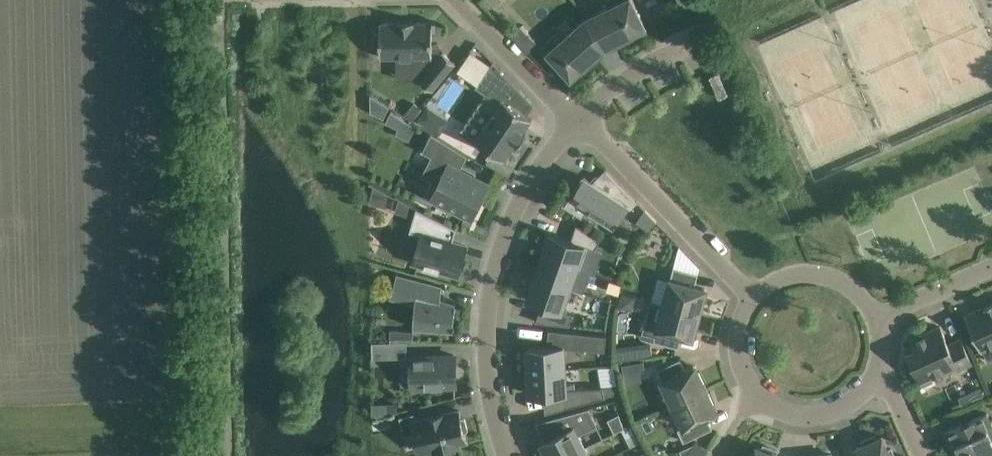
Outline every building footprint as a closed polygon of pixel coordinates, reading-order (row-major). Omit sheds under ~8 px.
[(605,48),(616,42),(618,46),(633,38),(631,35),(647,27),(647,26),(646,26),(633,0),(608,0),(610,5),(585,18),(605,48)] [(682,10),(694,5),(692,0),(678,0),(682,10)] [(595,57),(605,48),(585,18),(563,37),(558,31),(542,46),(570,78),(569,78),(570,79),(583,68),(585,70),(598,59),(595,57)] [(397,56),(397,66),(422,66),(428,70),(420,80),(432,90),(455,62),(443,52),(441,54),(438,52),(438,44),(432,44),(432,22),(414,22),(414,20),(398,21),(398,22),(380,23),(380,32),(375,32),(375,47),(380,47),(380,57),(397,56)] [(511,35),(528,51),(537,42),(521,26),(511,35)] [(475,86),(474,87),(484,94),(479,103),(478,102),(478,103),(492,113),(475,138),(474,139),(504,159),(505,158),(504,158),(515,142),(517,143),(518,144),(526,132),(525,131),(525,132),(523,131),(531,119),(532,118),(509,103),(519,89),(520,90),(493,61),(491,62),(492,63),(475,86)] [(718,72),(709,76),(719,98),(728,94),(718,72)] [(389,105),(370,93),(370,110),(383,117),(389,105)] [(414,104),(406,115),(412,120),(420,109),(414,104)] [(428,106),(418,121),(429,129),(439,114),(428,106)] [(385,122),(398,128),(395,134),(409,140),(415,127),(390,112),(385,122)] [(467,155),(432,132),(422,150),(431,155),(422,173),(433,179),(425,193),(454,208),(471,217),(486,187),(458,173),(460,170),(461,170),(462,169),(460,168),(467,155)] [(630,208),(637,201),(605,169),(592,181),(583,176),(565,204),(581,214),(584,209),(599,218),(602,212),(617,221),(627,206),(630,208)] [(399,199),(395,212),(414,217),(417,208),(399,199)] [(456,228),(417,208),(414,217),(410,231),(421,234),(413,260),(424,264),(423,268),(438,273),(440,268),(458,273),(466,245),(452,242),(456,228)] [(649,230),(656,221),(645,209),(637,221),(649,230)] [(542,256),(577,268),(581,270),(589,247),(595,249),(600,240),(576,225),(571,239),(550,232),(542,256)] [(650,232),(650,243),(666,244),(666,232),(650,232)] [(542,256),(535,275),(570,287),(577,268),(542,256)] [(695,285),(698,273),(673,267),(664,304),(699,313),(706,288),(695,285)] [(535,275),(527,298),(541,304),(535,321),(569,324),(573,315),(561,311),(570,287),(535,275)] [(415,305),(413,327),(453,330),(455,301),(441,297),(442,286),(408,277),(401,302),(415,305)] [(613,283),(611,293),(618,294),(620,285),(613,283)] [(693,338),(699,313),(664,304),(651,300),(642,333),(655,336),(654,341),(678,347),(682,335),(693,338)] [(985,305),(986,305),(965,315),(973,333),(981,351),(982,350),(991,346),(991,302),(985,305)] [(909,353),(910,355),(922,384),(931,380),(930,377),(956,366),(957,368),(971,362),(961,339),(948,345),(940,326),(911,339),(916,350),(909,353)] [(413,331),(389,329),(390,341),(407,341),(413,341),(413,331)] [(547,346),(527,347),(528,371),(565,369),(564,347),(583,349),(583,347),(584,333),(549,329),(547,346)] [(407,357),(407,341),(390,341),(372,342),(372,358),(407,357)] [(651,345),(618,347),(618,357),(652,355),(651,345)] [(412,356),(413,386),(455,385),(454,355),(412,356)] [(696,365),(693,366),(685,370),(680,358),(657,369),(673,404),(707,388),(696,365)] [(643,360),(622,364),(624,375),(640,372),(642,372),(644,368),(643,360)] [(566,389),(565,369),(528,371),(530,394),(560,393),(566,392),(566,389)] [(981,385),(970,391),(974,400),(985,395),(981,385)] [(566,392),(560,393),(561,409),(597,399),(605,397),(602,387),(566,389),(566,392)] [(707,416),(715,413),(717,411),(714,405),(707,388),(673,404),(683,426),(678,429),(684,441),(712,428),(707,416)] [(397,403),(386,403),(386,415),(397,412),(397,403)] [(588,408),(553,417),(561,431),(541,441),(549,455),(568,455),(585,447),(578,433),(596,424),(588,408)] [(415,413),(399,417),(404,435),(415,432),(419,451),(434,447),(435,451),(458,445),(458,441),(466,439),(464,432),(467,429),(465,419),(461,418),(459,410),(445,414),(444,412),(426,417),(427,418),(417,421),(415,413)] [(962,423),(944,432),(954,455),(960,452),(961,455),(991,455),(991,439),(991,438),(991,424),(987,413),(962,423)] [(618,414),(608,418),(615,431),(621,428),(622,427),(618,414)] [(634,432),(625,437),(630,446),(639,441),(634,432)] [(857,449),(860,455),(895,455),(891,448),(888,449),(882,436),(876,438),(875,435),(862,441),(863,444),(856,447),(857,449)] [(681,452),(683,455),(704,455),(708,449),(696,441),(694,445),(681,452)] [(783,455),(776,453),(777,450),(764,445),(762,448),(757,446),(753,455),(782,455),(783,455)] [(568,455),(589,455),(585,447),(568,455)]
